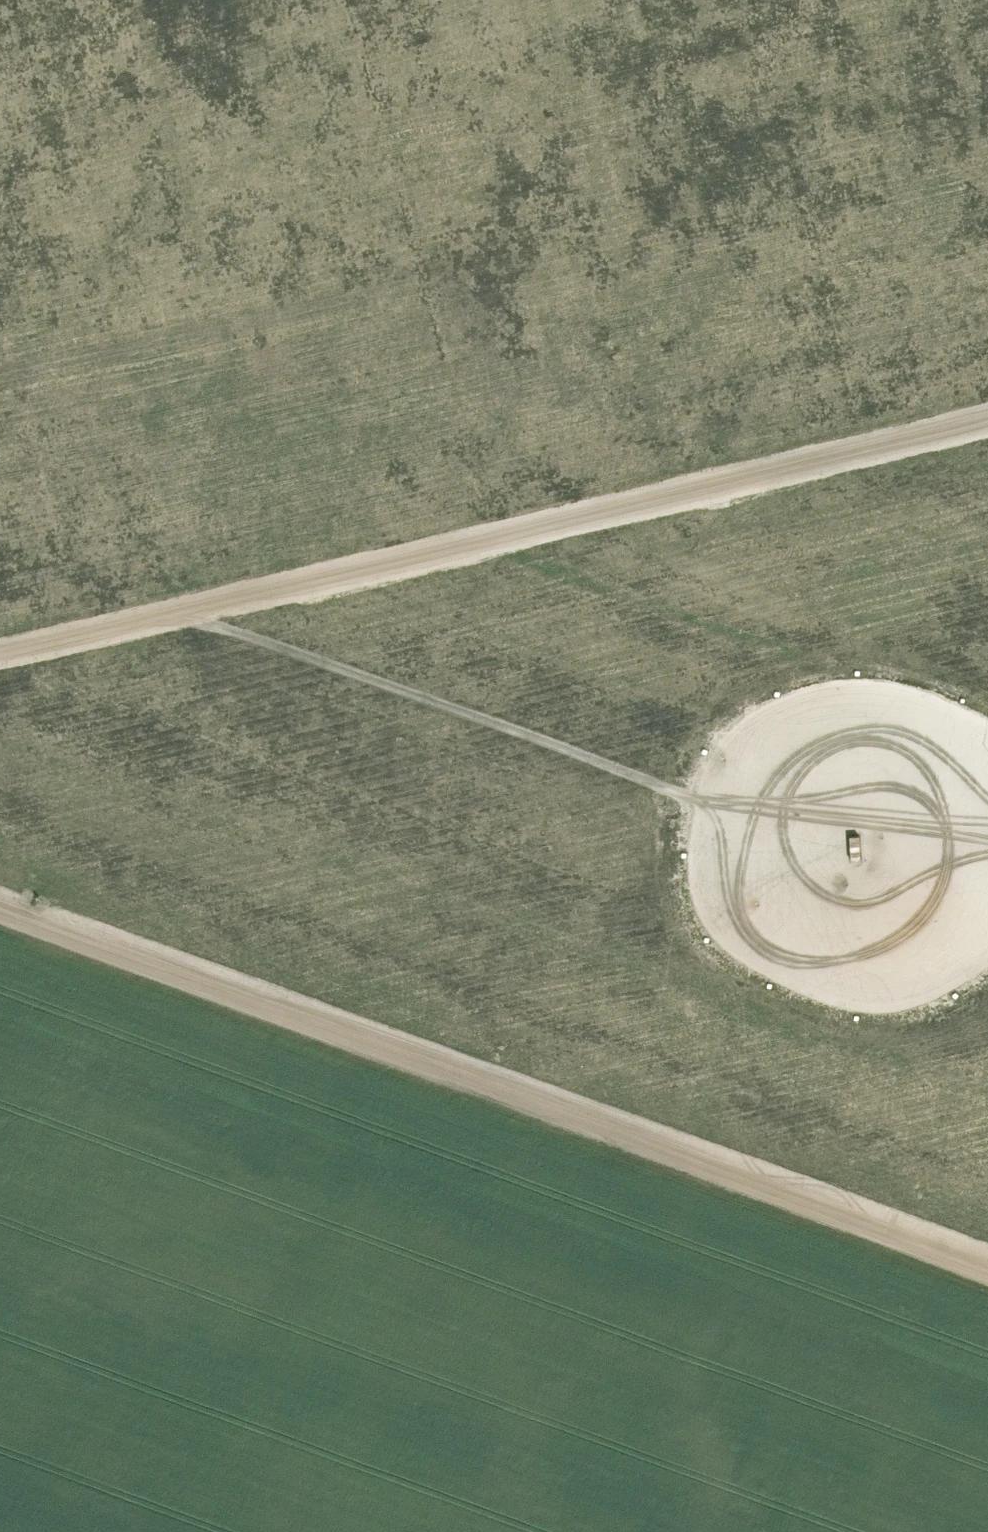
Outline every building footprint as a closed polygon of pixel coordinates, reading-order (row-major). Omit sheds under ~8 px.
[(864,858),(864,833),(854,833),(854,858),(864,858)]
